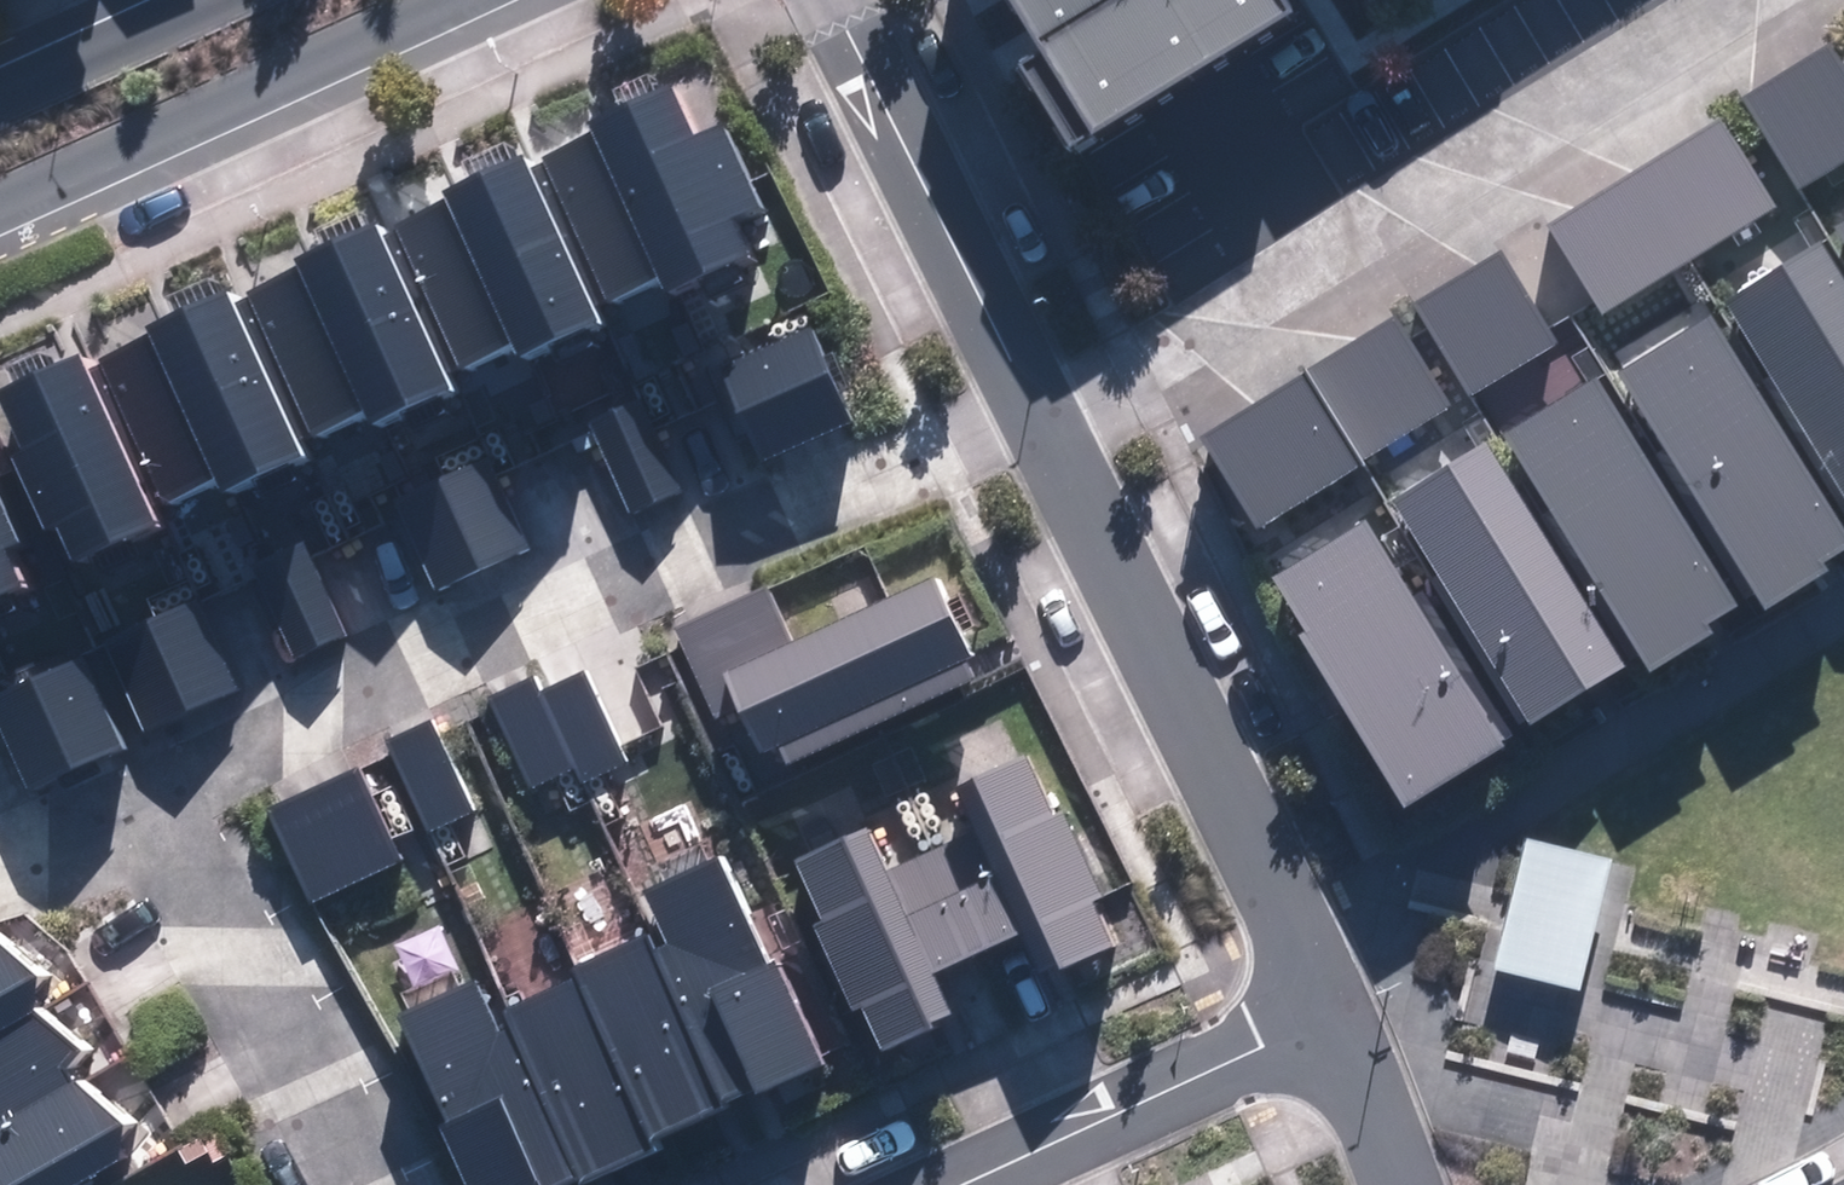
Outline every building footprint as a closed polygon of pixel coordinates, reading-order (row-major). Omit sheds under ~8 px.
[(1105,131),(1302,11),(1295,0),(1024,0),(1105,131)] [(1821,51),(1735,104),(1792,195),(1843,163),(1843,87),(1821,51)] [(663,296),(674,320),(749,285),(733,250),(774,231),(734,142),(694,161),(669,109),(593,143),(663,296)] [(1768,212),(1713,124),(1541,230),(1596,318),(1768,212)] [(663,296),(593,143),(529,173),(599,325),(663,296)] [(599,325),(529,173),(442,212),(511,364),(523,389),(610,349),(599,325)] [(511,364),(442,212),(383,240),(452,391),(511,364)] [(1821,235),(1843,273),(1843,221),(1821,235)] [(452,391),(383,240),(295,280),(364,432),(375,457),(464,416),(452,391)] [(1808,251),(1715,307),(1843,518),(1843,310),(1808,251)] [(1553,347),(1496,255),(1408,310),(1465,402),(1553,347)] [(364,432),(295,280),(231,309),(301,461),(364,432)] [(301,461),(231,309),(144,349),(211,496),(225,526),(312,486),(301,461)] [(1450,408),(1393,317),(1306,371),(1363,462),(1450,408)] [(1699,326),(1608,381),(1753,618),(1843,563),(1843,562),(1699,326)] [(859,432),(815,336),(719,380),(763,476),(859,432)] [(211,496),(144,349),(85,376),(152,523),(211,496)] [(85,376),(0,415),(0,427),(76,594),(166,552),(152,523),(85,376)] [(1357,469),(1301,379),(1196,444),(1253,534),(1357,469)] [(1731,623),(1586,385),(1493,442),(1638,679),(1731,623)] [(640,399),(588,422),(634,529),(686,507),(640,399)] [(1614,673),(1478,450),(1383,508),(1519,731),(1614,673)] [(527,555),(487,469),(399,509),(440,596),(527,555)] [(24,611),(7,572),(30,562),(0,493),(0,622),(24,611)] [(1494,750),(1357,527),(1260,586),(1396,809),(1494,750)] [(355,640),(302,532),(246,559),(298,667),(355,640)] [(776,592),(676,641),(754,798),(971,692),(924,596),(806,654),(776,592)] [(243,691),(204,605),(109,648),(148,733),(243,691)] [(609,647),(493,691),(546,830),(662,786),(609,647)] [(92,664),(0,704),(0,737),(27,800),(132,755),(92,664)] [(449,719),(401,739),(445,842),(492,823),(449,719)] [(1034,744),(790,854),(887,1067),(1131,957),(1034,744)] [(372,764),(271,803),(310,902),(411,863),(372,764)] [(1610,867),(1528,846),(1495,970),(1577,992),(1610,867)] [(387,1016),(468,1184),(615,1184),(832,1081),(723,856),(387,1016)] [(118,1157),(122,1124),(63,1071),(81,1050),(33,1011),(36,977),(0,944),(0,1184),(69,1184),(118,1157)]
